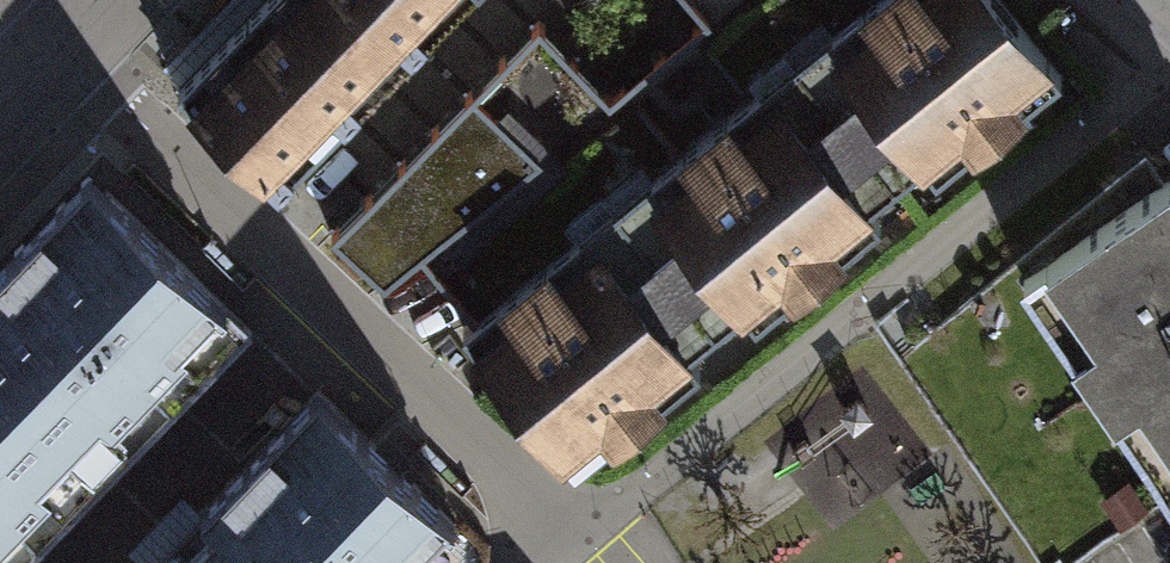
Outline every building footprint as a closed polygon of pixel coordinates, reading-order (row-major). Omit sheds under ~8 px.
[(175,83),(277,181),(454,0),(256,0),(200,57),(175,83)] [(703,17),(691,28),(745,95),(756,86),(807,45),(772,0),(690,0),(703,17)] [(806,71),(883,164),(911,143),(935,173),(1058,72),(999,0),(861,0),(828,27),(841,43),(806,71)] [(610,94),(540,19),(330,233),(384,283),(419,254),(476,317),(579,232),(649,174),(679,149),(623,82),(610,94)] [(728,289),(755,321),(881,216),(856,186),(883,164),(806,71),(769,102),(756,86),(745,95),(679,149),(649,174),(661,188),(625,218),(702,310),(728,289)] [(253,332),(89,172),(0,263),(0,562),(26,562),(253,332)] [(1025,280),(1063,335),(1094,313),(1164,415),(1132,437),(1169,491),(1169,181),(1025,280)] [(462,329),(576,466),(698,364),(673,334),(702,310),(625,218),(590,246),(579,232),(476,317),(462,329)] [(147,562),(439,562),(470,531),(319,385),(147,562)] [(1106,503),(1122,525),(1146,508),(1130,486),(1106,503)]
